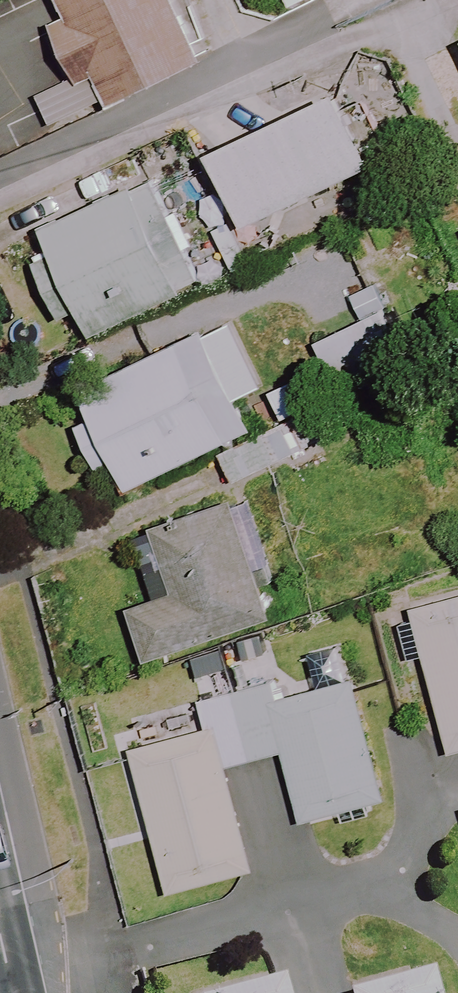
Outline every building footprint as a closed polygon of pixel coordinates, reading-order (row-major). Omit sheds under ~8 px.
[(37,96),(51,124),(102,99),(106,107),(200,60),(170,0),(55,0),(64,18),(37,32),(63,83),(37,96)] [(287,10),(306,0),(282,0),(287,10)] [(370,166),(336,94),(210,154),(243,226),(370,166)] [(197,286),(150,182),(41,231),(51,254),(31,262),(58,322),(77,313),(87,335),(197,286)] [(343,302),(354,325),(312,345),(333,388),(395,358),(405,354),(373,287),(343,302)] [(109,458),(124,490),(216,447),(234,485),(317,445),(285,376),(260,388),(228,320),(59,400),(91,467),(109,458)] [(267,619),(229,507),(151,534),(172,595),(128,610),(146,661),(267,619)] [(408,609),(447,754),(457,751),(457,595),(408,609)] [(280,753),(299,824),(382,802),(350,681),(276,701),(271,681),(230,691),(197,700),(205,732),(129,752),(166,894),(250,872),(223,768),(249,761),(280,753)]
